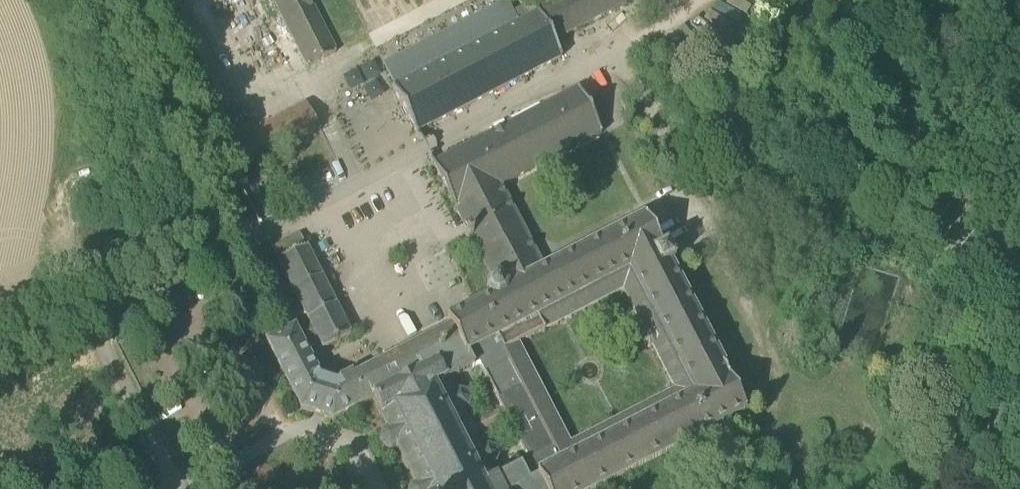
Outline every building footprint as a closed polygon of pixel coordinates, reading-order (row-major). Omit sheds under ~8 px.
[(308,67),(335,53),(308,0),(273,0),(308,67)] [(552,7),(567,35),(634,0),(565,0),(552,7)] [(567,35),(552,7),(522,23),(511,2),(430,44),(428,41),(384,64),(397,88),(393,90),(416,134),(562,58),(554,42),(567,35)] [(745,412),(728,379),(698,321),(702,319),(696,309),(692,311),(669,266),(674,263),(667,249),(661,251),(646,220),(544,273),(500,187),(601,134),(579,90),(432,166),(468,234),(465,236),(467,242),(471,240),(491,278),(498,275),(502,283),(495,281),(488,285),(486,293),(490,301),(447,323),(450,328),(353,378),(352,375),(337,383),(321,378),(297,331),(295,328),(266,343),(302,412),(324,419),(333,421),(333,422),(372,401),(372,402),(373,401),(380,414),(379,415),(380,417),(381,416),(388,430),(382,433),(379,441),(383,448),(391,450),(397,447),(404,460),(402,461),(408,472),(410,471),(417,485),(410,488),(597,488),(745,412)] [(267,156),(326,126),(313,101),(254,131),(267,156)] [(300,235),(272,249),(322,348),(350,334),(300,235)]
